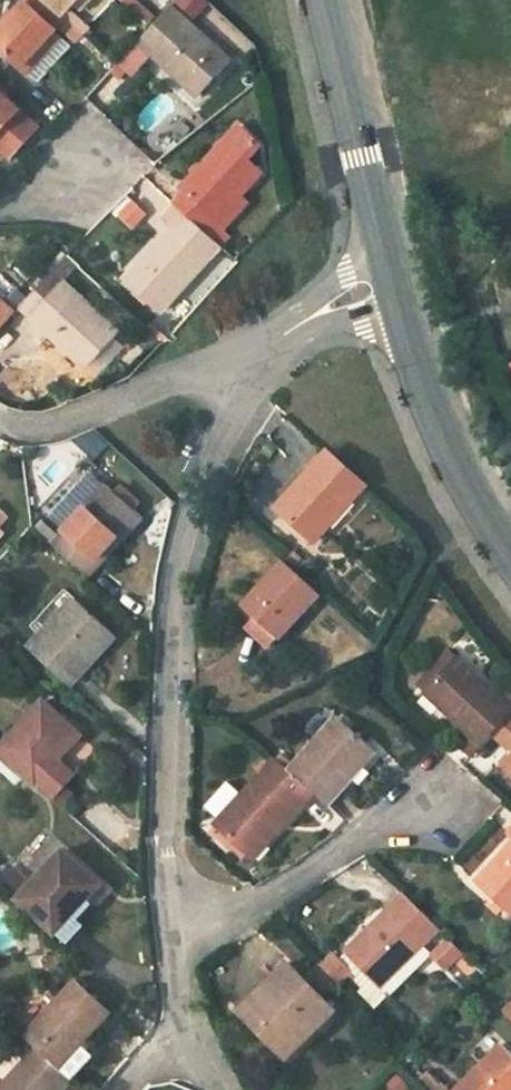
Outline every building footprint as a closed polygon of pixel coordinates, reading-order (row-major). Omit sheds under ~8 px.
[(45,57),(38,50),(46,41),(66,19),(62,15),(45,0),(27,0),(0,29),(0,49),(28,75),(45,57)] [(62,15),(72,4),(76,0),(45,0),(62,15)] [(87,3),(83,0),(76,0),(72,4),(80,11),(87,3)] [(136,0),(121,0),(147,25),(154,17),(136,0)] [(172,7),(159,21),(152,29),(139,43),(200,97),(231,61),(172,7)] [(159,21),(154,17),(147,25),(152,29),(159,21)] [(53,48),(46,41),(38,50),(45,57),(53,48)] [(3,152),(30,121),(0,93),(0,149),(3,152)] [(30,121),(3,152),(10,159),(39,129),(30,121)] [(217,223),(240,197),(261,174),(247,161),(260,145),(239,126),(183,189),(187,193),(176,205),(221,247),(231,236),(224,230),(217,223)] [(247,204),(240,197),(217,223),(224,230),(247,204)] [(136,229),(149,214),(133,198),(119,213),(136,229)] [(162,312),(221,247),(176,205),(163,220),(173,229),(127,280),(162,312)] [(53,272),(68,256),(63,252),(49,269),(53,272)] [(79,267),(68,256),(53,272),(21,307),(85,368),(117,333),(64,283),(79,267)] [(21,307),(13,299),(5,307),(0,302),(0,330),(21,307)] [(158,340),(147,330),(136,342),(147,352),(158,340)] [(367,486),(329,452),(306,479),(311,483),(285,513),(317,542),(367,486)] [(53,545),(89,577),(142,519),(107,486),(53,545)] [(9,519),(0,511),(0,529),(9,519)] [(279,640),(282,636),(291,626),(319,594),(285,562),(245,607),(259,621),(279,640)] [(76,600),(42,636),(31,649),(71,686),(115,637),(76,600)] [(270,649),(279,640),(259,621),(250,631),(270,649)] [(295,630),(291,626),(282,636),(286,640),(295,630)] [(510,715),(510,707),(505,702),(458,658),(425,693),(470,734),(459,746),(471,757),(492,735),(510,715)] [(59,759),(80,736),(44,703),(0,750),(0,751),(54,800),(67,785),(50,769),(59,759)] [(492,735),(510,752),(502,762),(510,770),(510,715),(492,735)] [(338,718),(291,771),(315,793),(330,807),(378,752),(338,718)] [(315,793),(291,771),(277,758),(216,827),(254,861),(315,793)] [(76,775),(59,759),(50,769),(67,785),(76,775)] [(479,881),(510,911),(510,846),(479,881)] [(70,918),(99,886),(62,852),(30,887),(9,868),(0,879),(0,883),(56,933),(70,918)] [(406,895),(347,953),(364,971),(357,977),(354,980),(362,989),(360,991),(377,1009),(389,997),(380,987),(438,929),(406,895)] [(81,927),(70,918),(56,933),(67,943),(81,927)] [(464,955),(448,939),(433,954),(448,970),(464,955)] [(341,960),(357,977),(364,971),(347,953),(341,960)] [(334,1012),(320,997),(305,981),(288,964),(263,989),(270,997),(248,1018),(287,1058),(334,1012)] [(309,976),(325,992),(337,980),(321,965),(309,976)] [(320,997),(325,992),(309,976),(305,981),(320,997)] [(60,1068),(80,1046),(109,1014),(74,982),(25,1037),(37,1048),(60,1068)] [(241,1011),(248,1018),(270,997),(263,989),(241,1011)] [(14,1050),(26,1061),(37,1048),(25,1037),(14,1050)] [(92,1056),(80,1046),(60,1068),(72,1079),(92,1056)] [(503,1046),(459,1089),(510,1089),(510,1055),(503,1046)] [(72,1079),(60,1068),(37,1048),(26,1061),(0,1089),(62,1089),(72,1079)]
